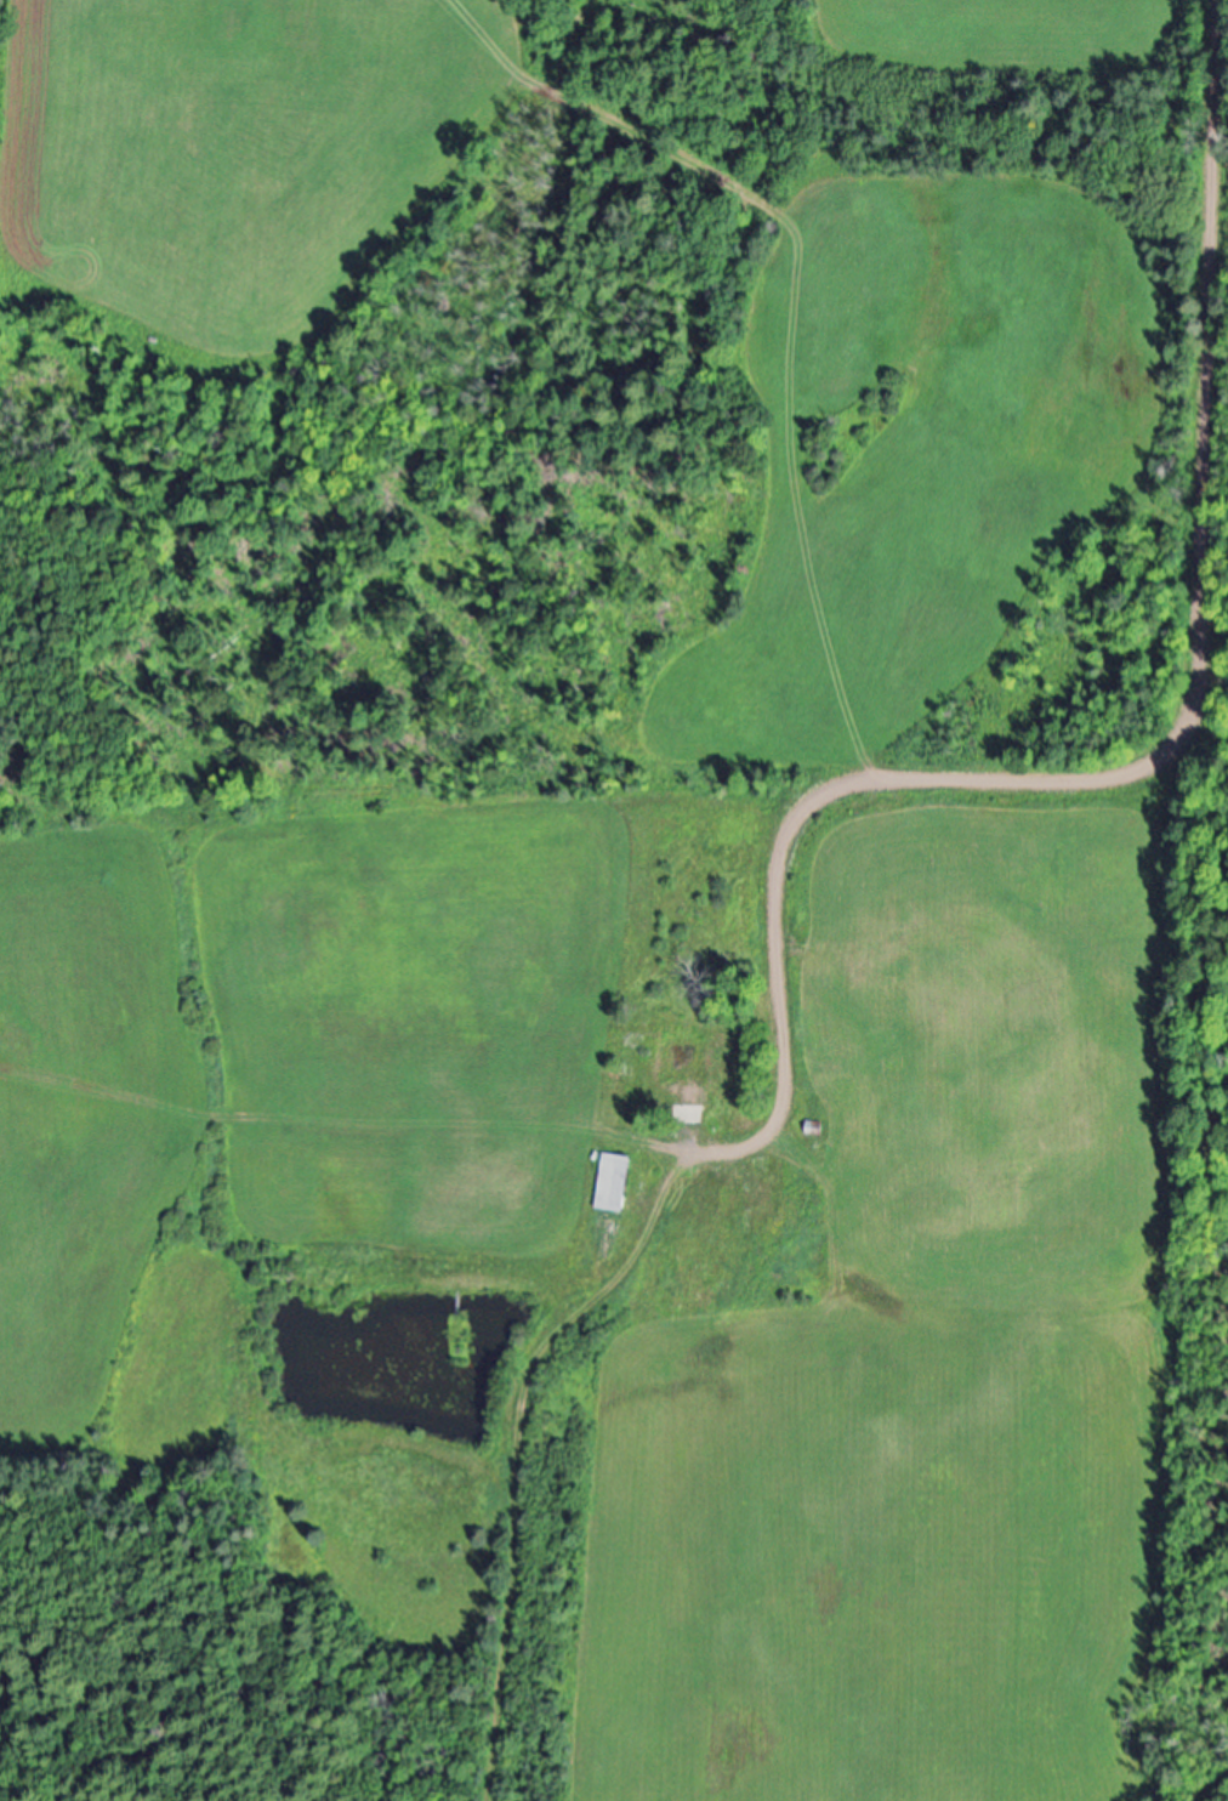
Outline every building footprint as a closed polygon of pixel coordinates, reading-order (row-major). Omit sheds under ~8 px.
[(634,1214),(639,1158),(605,1155),(600,1211),(634,1214)]
